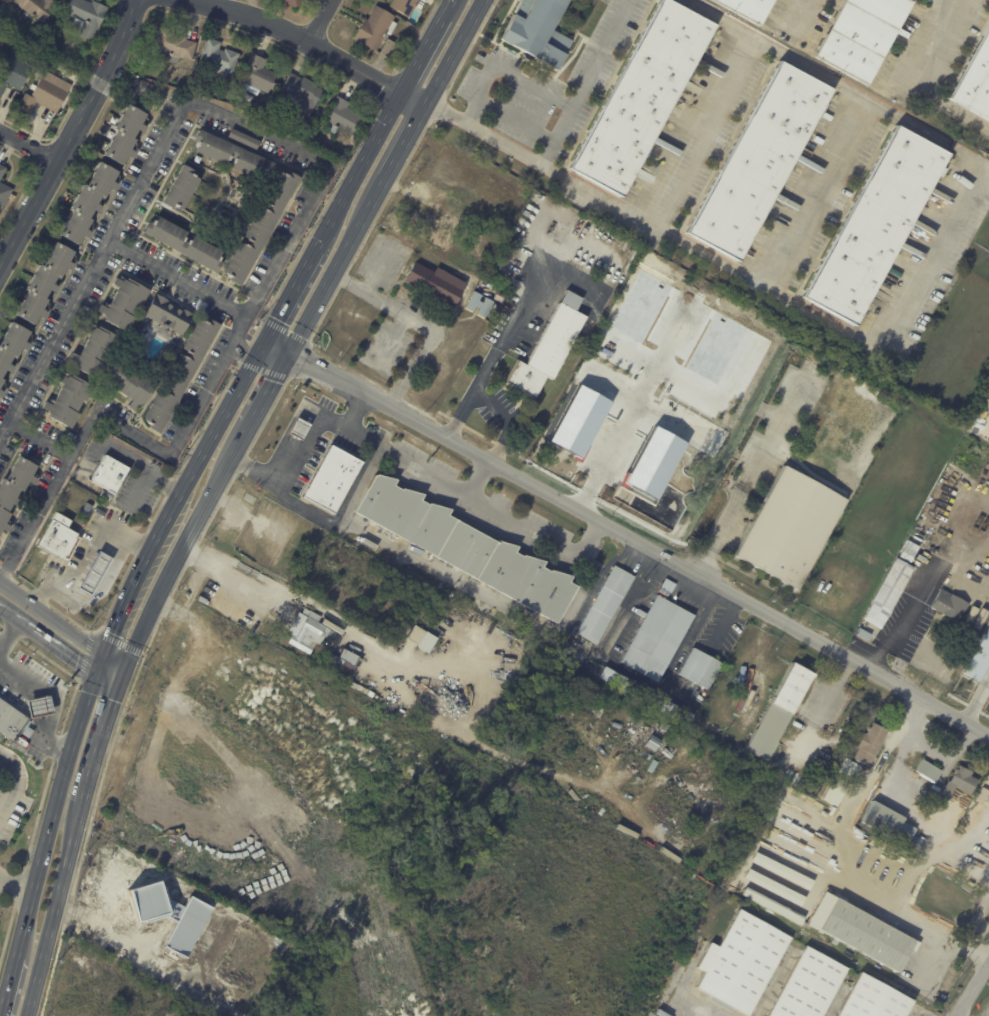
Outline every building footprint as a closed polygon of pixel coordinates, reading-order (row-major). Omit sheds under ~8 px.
[(14,1),(15,0),(52,0),(57,4),(43,23),(14,1)] [(65,13),(71,0),(84,0),(92,3),(93,1),(108,7),(94,41),(79,35),(81,29),(72,25),(75,18),(65,13)] [(297,9),(281,0),(302,0),(297,9)] [(388,4),(390,0),(424,0),(420,7),(420,8),(414,5),(408,15),(388,4)] [(501,39),(522,0),(569,0),(552,30),(573,41),(565,55),(566,55),(557,71),(501,39)] [(570,168),(662,0),(671,0),(716,25),(695,63),(622,197),(570,168)] [(759,26),(712,0),(773,0),(759,26)] [(815,57),(846,0),(909,0),(913,2),(867,86),(815,57)] [(390,35),(387,33),(376,51),(354,38),(365,18),(368,20),(376,5),(396,16),(393,21),(398,23),(391,35),(390,35)] [(949,98),(988,25),(988,120),(949,98)] [(186,37),(187,37),(186,40),(197,43),(192,60),(181,57),(179,64),(165,60),(167,53),(154,50),(160,27),(174,30),(173,33),(186,37)] [(209,38),(221,43),(219,49),(224,51),(225,48),(240,54),(233,74),(228,73),(227,75),(218,72),(219,70),(199,62),(207,38),(209,38)] [(388,38),(399,45),(391,59),(380,53),(388,38)] [(254,53),(267,59),(264,67),(277,73),(268,93),(260,90),(258,96),(243,89),(246,83),(241,81),(248,67),(246,66),(252,52),(254,53)] [(7,84),(0,98),(0,71),(8,54),(33,65),(21,91),(7,84)] [(832,91),(739,262),(687,233),(781,60),(833,89),(832,91)] [(292,73),(302,79),(304,76),(320,85),(318,87),(323,90),(309,118),(298,112),(301,107),(297,104),(300,98),(282,89),(290,73),(292,73)] [(69,91),(56,113),(36,102),(29,114),(17,108),(25,94),(30,96),(42,75),(69,91)] [(155,89),(151,97),(137,91),(142,80),(156,86),(155,89)] [(338,97),(350,103),(347,107),(363,116),(352,136),(338,128),(335,134),(327,130),(329,127),(323,124),(337,96),(338,97)] [(138,130),(134,138),(137,139),(131,149),(137,152),(134,158),(128,155),(123,165),(104,154),(117,130),(115,129),(128,104),(147,114),(142,124),(148,127),(145,132),(139,129),(138,130)] [(942,165),(854,326),(806,299),(807,299),(803,297),(806,291),(806,290),(897,124),(949,153),(942,165)] [(232,129),(261,141),(258,148),(257,148),(256,149),(229,137),(232,129)] [(276,165),(272,175),(267,172),(262,182),(232,168),(234,163),(233,163),(235,160),(231,158),(229,161),(228,161),(226,166),(195,151),(197,147),(196,146),(198,143),(194,141),(199,130),(276,165)] [(118,184),(120,185),(117,190),(111,187),(105,197),(102,195),(98,204),(104,207),(101,213),(94,210),(90,218),(93,220),(88,229),(93,233),(90,238),(84,235),(79,245),(60,235),(73,211),(71,210),(84,184),(88,186),(101,162),(119,172),(114,182),(118,184)] [(185,167),(193,171),(190,175),(200,180),(184,211),(178,208),(178,209),(175,208),(173,210),(162,204),(183,166),(185,167)] [(300,178),(240,287),(229,281),(231,277),(223,273),(240,242),(245,245),(246,245),(248,246),(250,242),(248,241),(248,240),(243,237),(260,207),(265,210),(265,209),(268,210),(270,207),(267,206),(268,205),(263,202),(279,171),(285,174),(288,176),(290,172),(300,178)] [(13,189),(0,215),(0,182),(13,189)] [(158,217),(189,234),(186,240),(185,242),(189,244),(190,242),(191,242),(194,237),(224,254),(221,259),(222,259),(220,262),(223,264),(217,275),(144,234),(150,223),(154,225),(155,222),(156,222),(158,217)] [(982,224),(983,224),(979,231),(969,226),(972,218),(982,224)] [(74,264),(75,265),(72,270),(66,267),(60,277),(57,275),(53,284),(59,287),(56,293),(49,290),(45,299),(48,300),(43,310),(48,313),(45,319),(39,315),(34,325),(15,315),(28,291),(26,290),(39,264),(43,266),(55,242),(74,252),(69,262),(74,264)] [(467,284),(465,287),(472,290),(468,297),(462,294),(452,312),(413,290),(414,288),(404,282),(415,262),(435,273),(438,268),(467,284)] [(116,279),(122,283),(123,281),(126,282),(127,280),(149,292),(141,306),(138,305),(131,317),(134,319),(126,334),(104,322),(106,320),(103,318),(104,316),(98,312),(101,306),(107,310),(119,289),(112,285),(116,279)] [(478,301),(473,312),(465,308),(474,291),(482,295),(478,301)] [(179,307),(193,315),(171,354),(166,350),(171,341),(167,338),(171,330),(144,315),(156,294),(179,307)] [(477,315),(486,298),(494,302),(484,318),(477,315)] [(560,303),(586,317),(552,379),(546,376),(534,398),(506,383),(518,361),(526,365),(560,303)] [(220,326),(160,435),(141,425),(160,390),(167,394),(172,386),(164,382),(179,355),(185,358),(185,357),(188,359),(190,356),(187,354),(187,353),(182,350),(199,320),(204,322),(204,321),(208,323),(209,320),(220,326)] [(3,380),(0,386),(0,342),(11,322),(30,332),(25,342),(29,344),(30,345),(27,351),(22,348),(16,358),(13,356),(9,364),(15,367),(12,374),(5,370),(1,379),(3,380)] [(89,328),(94,330),(95,328),(97,330),(99,327),(121,340),(112,354),(110,353),(102,365),(105,367),(97,382),(76,370),(77,367),(74,366),(75,364),(69,360),(72,354),(78,358),(90,337),(84,333),(87,327),(89,328)] [(134,410),(134,411),(128,408),(132,402),(120,394),(121,393),(112,388),(109,393),(103,389),(106,385),(104,384),(106,380),(104,379),(116,361),(142,378),(145,374),(159,383),(144,406),(141,404),(140,407),(137,406),(134,410)] [(61,376),(67,379),(68,377),(70,379),(72,376),(94,388),(85,403),(83,401),(76,414),(79,416),(70,431),(49,418),(50,416),(47,415),(49,413),(42,409),(45,403),(52,406),(63,385),(57,382),(60,375),(61,376)] [(311,426),(302,442),(289,435),(298,419),(311,426)] [(362,464),(364,464),(335,517),(304,499),(332,447),(362,464)] [(112,502),(102,497),(106,489),(94,482),(108,456),(132,469),(117,496),(116,495),(112,502)] [(3,531),(0,537),(0,485),(3,479),(6,481),(19,457),(38,467),(33,477),(38,479),(39,480),(36,486),(30,482),(25,492),(21,491),(17,499),(26,504),(23,510),(14,505),(9,513),(12,515),(7,525),(12,528),(9,534),(3,531)] [(800,475),(847,501),(797,590),(735,556),(785,466),(800,475)] [(379,476),(396,480),(393,486),(402,491),(402,490),(423,496),(420,501),(429,506),(430,504),(450,511),(447,516),(498,544),(499,542),(518,548),(515,553),(523,558),(524,557),(545,563),(542,569),(550,573),(551,572),(572,578),(569,583),(578,588),(558,625),(355,512),(375,476),(376,477),(377,475),(379,476)] [(78,536),(77,537),(77,536),(74,540),(76,541),(67,557),(65,556),(63,560),(64,560),(63,562),(37,548),(56,513),(71,522),(67,529),(78,536)] [(914,544),(920,547),(911,563),(900,557),(909,541),(914,544)] [(110,557),(90,593),(78,586),(98,550),(110,557)] [(910,566),(915,569),(892,612),(882,631),(865,621),(874,603),(873,603),(897,559),(910,566)] [(616,567),(636,578),(599,645),(579,634),(616,567)] [(969,604),(970,605),(960,623),(931,608),(941,589),(969,604)] [(659,595),(696,615),(659,682),(623,661),(659,595)] [(331,630),(327,639),(325,638),(321,646),(316,644),(310,656),(303,653),(304,651),(289,644),(305,609),(314,613),(314,612),(318,614),(317,616),(322,618),(319,625),(331,630)] [(406,636),(414,624),(423,630),(416,642),(406,636)] [(860,629),(873,636),(870,642),(857,635),(860,629)] [(965,673),(988,629),(988,667),(981,682),(965,673)] [(415,645),(425,631),(436,638),(426,653),(415,645)] [(722,665),(708,690),(679,674),(693,648),(722,665)] [(347,652),(360,659),(349,679),(334,671),(332,676),(323,672),(332,654),(340,659),(344,651),(347,652)] [(802,703),(770,762),(749,750),(796,664),(817,675),(802,703)] [(694,716),(688,726),(601,677),(607,666),(694,714),(694,716)] [(26,699),(49,695),(53,713),(30,718),(26,699)] [(10,739),(0,732),(0,699),(28,718),(27,719),(30,722),(24,731),(21,729),(13,740),(10,739)] [(877,724),(890,730),(870,767),(854,758),(860,748),(858,746),(865,732),(867,734),(874,722),(877,724)] [(30,749),(36,753),(32,758),(27,754),(30,749)] [(35,754),(36,755),(37,754),(41,756),(40,757),(42,758),(39,763),(32,758),(35,754)] [(942,773),(936,784),(916,771),(922,760),(943,773),(942,773)] [(970,770),(974,772),(972,776),(979,780),(971,795),(957,787),(949,803),(939,797),(943,790),(945,790),(950,780),(951,781),(961,765),(970,770)] [(877,802),(906,817),(904,822),(917,829),(908,847),(863,822),(874,801),(877,802)] [(939,840),(940,841),(936,846),(917,833),(921,828),(939,840)] [(722,833),(728,837),(724,843),(717,839),(722,833)] [(916,835),(927,842),(920,854),(909,847),(916,835)] [(769,885),(760,902),(742,892),(747,882),(749,883),(754,874),(766,881),(765,883),(769,885)] [(163,945),(189,895),(211,907),(184,956),(163,945)] [(877,920),(916,941),(899,973),(821,930),(826,920),(818,916),(826,903),(833,907),(838,898),(877,920)] [(788,943),(749,1015),(733,1007),(731,1011),(710,1000),(712,996),(697,987),(705,972),(697,967),(711,943),(719,947),(739,909),(791,938),(788,943)] [(841,982),(823,1015),(769,1015),(807,945),(849,968),(841,982)] [(913,1001),(905,1015),(837,1015),(861,972),(877,981),(913,1001)]
